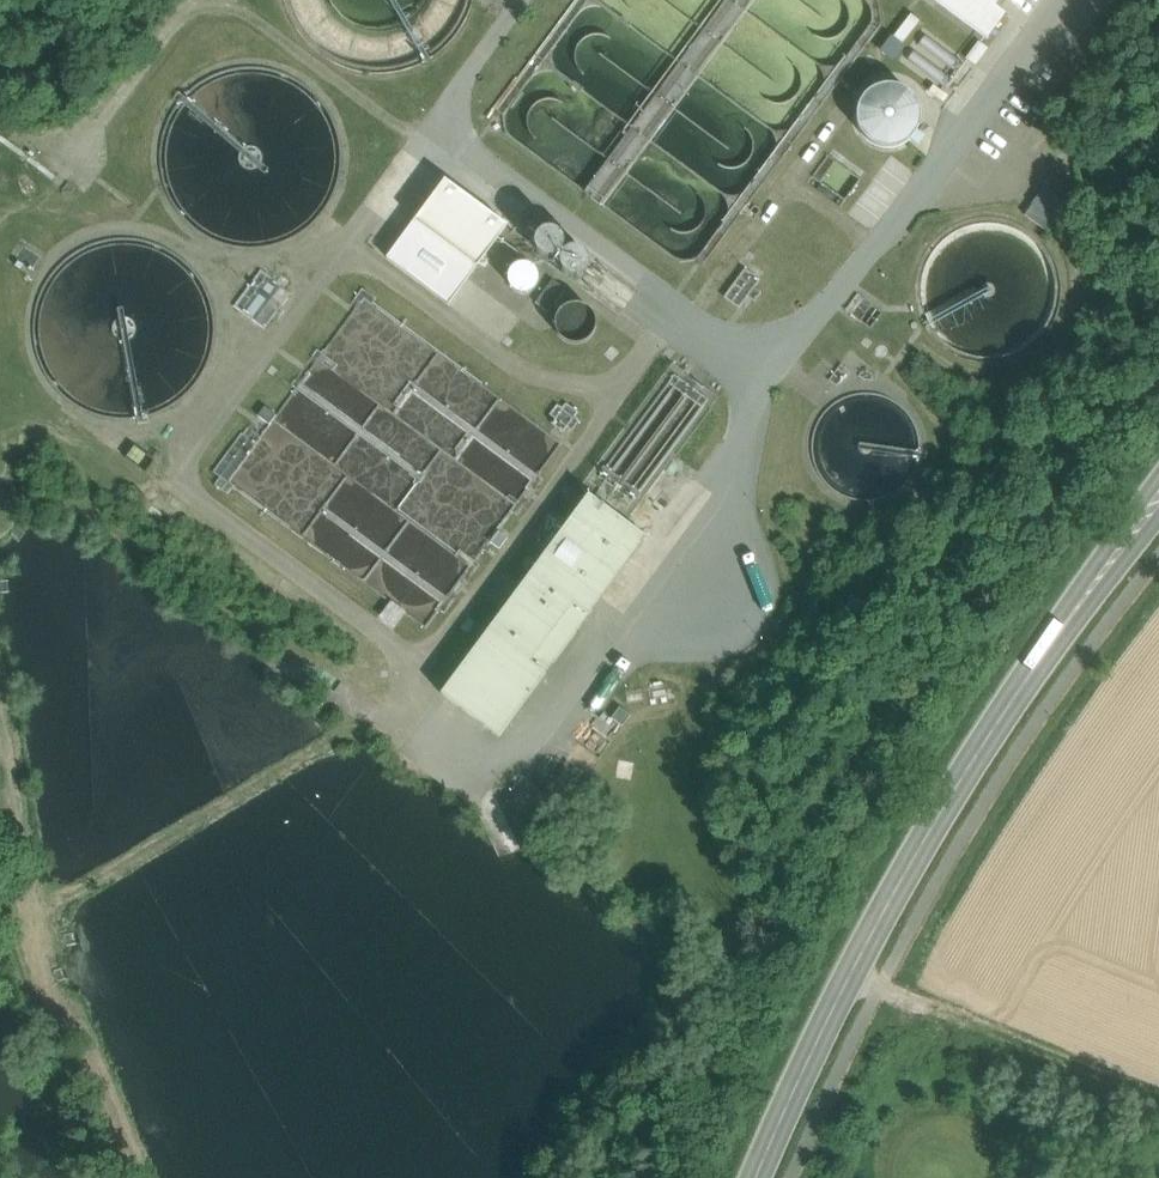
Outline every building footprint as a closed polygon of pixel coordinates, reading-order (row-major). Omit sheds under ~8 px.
[(986,39),(1005,15),(994,7),(999,0),(934,0),(986,39)] [(895,88),(882,89),(870,94),(861,104),(857,117),(859,130),(866,141),(877,148),(890,151),(902,148),(913,140),(919,128),(920,115),(916,103),(907,94),(895,88)] [(445,180),(387,259),(449,305),(507,226),(445,180)] [(557,224),(549,225),(541,233),(539,242),(542,249),(548,254),(559,255),(568,249),(571,241),(569,232),(563,226),(557,224)] [(588,238),(580,240),(571,247),(570,257),(573,264),(579,269),(590,270),(599,264),(602,256),(600,247),(594,241),(588,238)] [(535,253),(528,254),(519,262),(518,271),(521,279),(527,284),(538,285),(547,278),(550,270),(548,262),(542,256),(535,253)] [(265,324),(289,289),(259,268),(235,302),(265,324)] [(724,289),(737,304),(763,283),(750,268),(724,289)] [(565,289),(553,280),(536,303),(548,312),(565,289)] [(579,309),(569,310),(561,316),(557,323),(557,334),(562,342),(569,347),(579,348),(588,344),(594,336),(596,326),(593,318),(588,312),(579,309)] [(588,494),(441,693),(498,736),(646,536),(588,494)]
